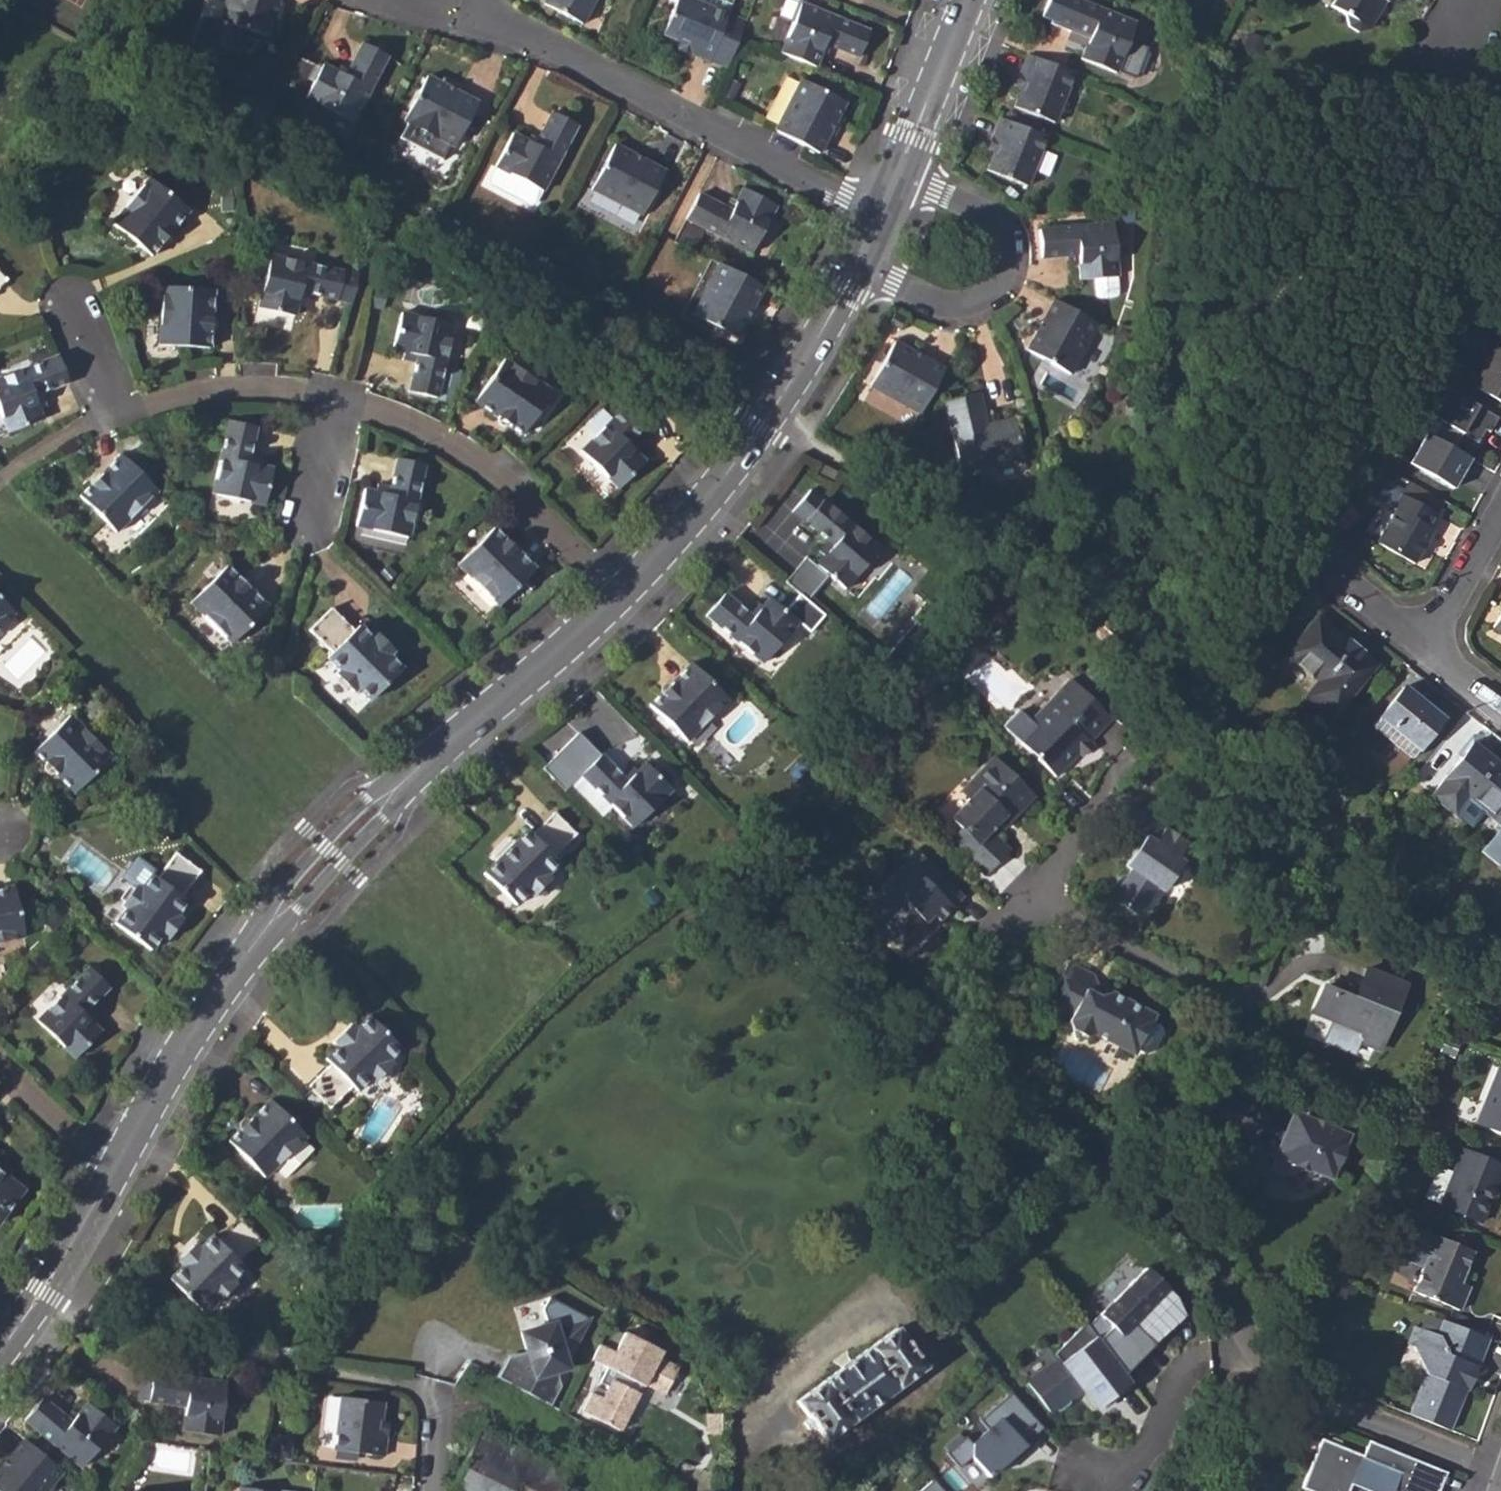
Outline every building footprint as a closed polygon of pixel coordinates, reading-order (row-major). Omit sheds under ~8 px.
[(268,36),(278,0),(226,0),(220,22),(268,36)] [(583,25),(596,0),(547,0),(544,5),(583,25)] [(709,63),(728,14),(693,0),(676,0),(661,35),(680,42),(693,47),(690,54),(709,63)] [(732,8),(735,0),(705,0),(732,8)] [(1068,38),(1085,45),(1080,58),(1115,72),(1135,22),(1080,0),(1048,0),(1041,18),(1050,21),(1049,25),(1069,34),(1068,38)] [(1343,16),(1346,27),(1356,33),(1367,30),(1376,15),(1376,11),(1382,1),(1385,2),(1387,0),(1332,0),(1328,6),(1343,16)] [(781,53),(817,67),(826,43),(860,57),(871,31),(801,3),(781,53)] [(678,49),(690,54),(693,47),(680,42),(678,49)] [(305,99),(353,123),(387,57),(362,44),(345,77),(322,66),(305,99)] [(1013,108),(1054,124),(1074,74),(1027,55),(1020,72),(1027,74),(1013,108)] [(478,102),(427,77),(404,121),(455,147),(478,102)] [(846,103),(801,80),(775,131),(804,146),(819,154),(823,146),(846,103)] [(495,167),(542,192),(577,125),(552,112),(535,145),(512,133),(495,167)] [(986,171),(1027,187),(1047,137),(1000,118),(992,137),(999,140),(986,171)] [(665,172),(615,145),(592,189),(642,216),(665,172)] [(1042,150),(1039,171),(1053,173),(1056,152),(1042,150)] [(112,224),(151,257),(189,212),(149,179),(112,224)] [(685,219),(752,254),(776,206),(742,189),(731,211),(698,194),(685,219)] [(1041,259),(1077,256),(1079,279),(1094,278),(1094,281),(1095,291),(1096,297),(1098,297),(1103,299),(1109,298),(1114,298),(1118,296),(1119,290),(1112,223),(1038,229),(1041,259)] [(357,276),(269,256),(258,308),(294,317),(298,299),(299,292),(312,295),(350,304),(357,276)] [(692,315),(736,338),(762,287),(718,264),(692,315)] [(158,346),(209,349),(213,291),(162,288),(158,346)] [(298,299),(310,302),(312,295),(299,292),(298,299)] [(1027,350),(1071,375),(1098,324),(1054,300),(1027,350)] [(393,351),(405,354),(418,356),(416,364),(409,392),(437,398),(453,326),(401,313),(393,351)] [(1500,405),(1500,335),(1471,387),(1500,405)] [(870,386),(920,414),(944,371),(894,343),(870,386)] [(403,361),(416,364),(418,356),(405,354),(403,361)] [(7,434),(42,420),(37,408),(33,396),(40,393),(68,383),(57,357),(0,380),(0,415),(7,434)] [(475,402),(523,435),(552,393),(504,360),(475,402)] [(1498,417),(1430,382),(1416,410),(1439,423),(1434,433),(1457,445),(1462,435),(1479,444),(1485,430),(1490,432),(1498,417)] [(33,396),(37,408),(44,405),(40,393),(33,396)] [(960,473),(1023,458),(1014,418),(987,424),(980,395),(943,404),(960,473)] [(653,418),(633,399),(581,451),(617,488),(644,461),(635,453),(626,444),(632,438),(653,418)] [(256,427),(228,421),(212,494),(265,506),(273,468),(260,466),(248,463),(249,456),(256,427)] [(1457,445),(1434,433),(1431,438),(1454,451),(1457,445)] [(1414,448),(1461,474),(1465,476),(1472,461),(1454,451),(1431,438),(1423,434),(1414,448)] [(626,444),(635,453),(640,447),(632,438),(626,444)] [(1405,464),(1453,489),(1461,474),(1414,448),(1405,464)] [(79,496),(116,532),(157,491),(120,455),(79,496)] [(248,463),(260,466),(262,459),(249,456),(248,463)] [(388,495),(376,492),(364,489),(355,526),(408,538),(424,465),(397,459),(390,487),(388,495)] [(1376,543),(1415,563),(1433,531),(1430,529),(1437,516),(1434,515),(1400,495),(1403,490),(1385,481),(1375,499),(1395,510),(1376,543)] [(1442,501),(1407,482),(1403,490),(1400,495),(1434,515),(1442,501)] [(376,492),(388,495),(390,487),(379,485),(376,492)] [(815,531),(821,536),(811,546),(803,554),(793,546),(772,571),(795,590),(816,566),(832,579),(866,537),(810,490),(791,511),(815,531)] [(535,570),(494,529),(458,565),(499,607),(535,570)] [(806,542),(811,546),(821,536),(815,531),(806,542)] [(190,603),(232,644),(268,608),(226,567),(190,603)] [(797,622),(767,598),(752,619),(723,594),(705,615),(762,664),(797,622)] [(14,614),(0,600),(0,628),(14,614)] [(746,613),(752,619),(760,607),(755,603),(746,613)] [(357,687),(370,700),(402,669),(384,652),(380,655),(373,648),(377,645),(358,627),(354,631),(331,608),(309,631),(332,653),(327,658),(340,671),(336,674),(353,691),(357,687)] [(1500,632),(1500,611),(1492,627),(1500,632)] [(869,652),(889,669),(923,626),(909,614),(895,630),(891,627),(869,652)] [(1286,655),(1319,681),(1305,698),(1331,719),(1376,665),(1317,617),(1286,655)] [(650,706),(687,742),(727,699),(690,664),(650,706)] [(1008,729),(1018,739),(1017,740),(1053,775),(1075,752),(1079,755),(1091,743),(1087,739),(1108,717),(1067,678),(1026,719),(1022,715),(1008,729)] [(1372,727),(1411,758),(1442,719),(1403,688),(1372,727)] [(32,752),(74,795),(112,758),(69,714),(32,752)] [(600,756),(577,734),(542,769),(565,792),(580,776),(600,756)] [(1453,816),(1466,799),(1483,812),(1500,828),(1500,764),(1473,742),(1430,797),(1453,816)] [(671,790),(644,763),(627,783),(620,776),(600,756),(580,776),(633,828),(671,790)] [(991,758),(967,783),(974,790),(967,798),(949,818),(959,828),(947,841),(983,875),(1007,849),(991,834),(996,828),(1006,818),(1011,817),(1014,814),(1016,814),(1033,797),(991,758)] [(620,776),(627,783),(637,770),(631,765),(620,776)] [(967,783),(960,791),(967,798),(974,790),(967,783)] [(1453,816),(1470,829),(1483,812),(1466,799),(1453,816)] [(1179,879),(1189,859),(1186,850),(1197,830),(1146,803),(1135,824),(1152,833),(1149,838),(1151,843),(1145,855),(1139,857),(1136,864),(1142,867),(1139,873),(1132,876),(1128,884),(1130,891),(1126,899),(1154,914),(1170,882),(1179,879)] [(1001,831),(1016,814),(1014,814),(1011,817),(1006,818),(996,828),(1001,831)] [(484,874),(516,906),(529,894),(534,898),(550,882),(545,877),(560,864),(554,859),(577,836),(555,815),(532,837),(528,831),(514,845),(497,861),(484,874)] [(1481,852),(1500,870),(1500,828),(1481,852)] [(493,857),(497,861),(514,845),(510,840),(493,857)] [(963,896),(916,851),(884,884),(893,892),(871,914),(904,946),(933,916),(939,922),(963,896)] [(114,922),(151,950),(162,935),(175,917),(187,900),(181,897),(200,872),(176,853),(156,878),(151,874),(139,889),(135,886),(121,905),(125,908),(114,922)] [(24,938),(13,888),(0,890),(0,943),(24,938)] [(162,935),(167,939),(180,920),(175,917),(162,935)] [(36,1021),(74,1058),(100,1031),(83,1014),(109,988),(89,967),(36,1021)] [(1314,1010),(1363,1031),(1360,1039),(1380,1047),(1394,1013),(1388,1011),(1394,997),(1400,999),(1407,983),(1368,967),(1359,990),(1335,979),(1331,987),(1324,985),(1314,1010)] [(1084,1026),(1109,1039),(1117,1057),(1137,1056),(1154,1063),(1157,1056),(1190,1071),(1198,1068),(1206,1051),(1203,1043),(1180,1032),(1183,1026),(1152,1010),(1139,1014),(1127,1008),(1134,994),(1108,980),(1084,1026)] [(390,1065),(386,1061),(400,1048),(367,1016),(354,1029),(337,1046),(324,1059),(330,1063),(307,1086),(328,1108),(351,1086),(356,1091),(369,1077),(373,1081),(390,1065)] [(333,1041),(337,1046),(354,1029),(350,1025),(333,1041)] [(1500,1133),(1500,1068),(1498,1067),(1475,1123),(1500,1133)] [(228,1141),(264,1178),(306,1137),(270,1100),(228,1141)] [(1289,1114),(1263,1105),(1251,1135),(1256,1137),(1265,1141),(1260,1152),(1255,1151),(1248,1168),(1281,1182),(1294,1182),(1303,1181),(1310,1176),(1315,1170),(1331,1177),(1348,1135),(1302,1116),(1291,1120),(1289,1114)] [(1256,1137),(1251,1150),(1255,1151),(1260,1152),(1265,1141),(1256,1137)] [(1440,1205),(1440,1206),(1481,1223),(1495,1185),(1500,1188),(1500,1187),(1500,1166),(1462,1150),(1453,1173),(1437,1166),(1424,1197),(1440,1205)] [(23,1190),(0,1173),(0,1220),(23,1190)] [(168,1279),(201,1312),(214,1298),(218,1302),(234,1285),(231,1282),(244,1268),(238,1263),(261,1241),(239,1219),(216,1242),(212,1237),(198,1251),(181,1267),(168,1279)] [(1400,1254),(1422,1264),(1420,1269),(1410,1292),(1460,1312),(1470,1286),(1460,1282),(1474,1250),(1434,1235),(1434,1236),(1411,1228),(1400,1254)] [(35,1238),(28,1234),(18,1249),(25,1254),(35,1238)] [(177,1263),(181,1267),(198,1251),(194,1246),(177,1263)] [(1398,1259),(1420,1269),(1422,1264),(1400,1254),(1398,1259)] [(1344,1275),(1353,1278),(1359,1264),(1350,1261),(1344,1275)] [(1177,1300),(1165,1288),(1148,1271),(1116,1302),(1119,1305),(1106,1318),(1103,1315),(1089,1328),(1126,1376),(1144,1358),(1176,1327),(1181,1322),(1186,1317),(1177,1300)] [(1116,1302),(1103,1315),(1106,1318),(1119,1305),(1116,1302)] [(506,1363),(498,1378),(551,1405),(561,1386),(556,1372),(568,1368),(567,1363),(589,1316),(555,1328),(553,1322),(510,1337),(512,1365),(506,1363)] [(1409,1415),(1450,1432),(1467,1389),(1462,1387),(1471,1364),(1478,1367),(1489,1338),(1443,1319),(1438,1335),(1421,1328),(1413,1347),(1425,1374),(1409,1415)] [(1126,1376),(1089,1328),(1087,1325),(1058,1354),(1062,1360),(1031,1383),(1053,1412),(1054,1412),(1062,1413),(1071,1406),(1072,1398),(1082,1390),(1098,1411),(1132,1384),(1126,1376)] [(1406,1344),(1413,1347),(1421,1328),(1414,1325),(1406,1344)] [(896,1328),(796,1402),(809,1418),(803,1423),(807,1429),(814,1424),(826,1441),(925,1368),(896,1328)] [(583,1412),(620,1430),(639,1393),(643,1386),(644,1386),(645,1385),(665,1394),(679,1367),(659,1358),(662,1351),(625,1332),(615,1352),(600,1344),(592,1360),(607,1368),(600,1382),(609,1386),(603,1398),(592,1393),(583,1412)] [(142,1370),(139,1398),(186,1404),(183,1429),(220,1434),(227,1381),(153,1371),(142,1370)] [(1043,1428),(1011,1393),(979,1422),(988,1431),(973,1445),(966,1438),(947,1455),(960,1470),(973,1459),(990,1478),(1012,1458),(1016,1462),(1029,1449),(1025,1445),(1043,1428)] [(341,1396),(334,1450),(384,1456),(387,1436),(380,1435),(381,1422),(384,1402),(341,1396)] [(24,1420),(82,1467),(116,1425),(87,1401),(71,1421),(42,1398),(24,1420)] [(721,1413),(707,1413),(707,1433),(721,1434),(721,1413)] [(380,1435),(387,1436),(389,1423),(381,1422),(380,1435)] [(570,1467),(545,1455),(542,1461),(480,1430),(449,1490),(558,1490),(570,1467)] [(265,1432),(262,1456),(284,1459),(287,1435),(265,1432)] [(63,1471),(24,1439),(0,1469),(0,1490),(46,1490),(63,1471)] [(1308,1490),(1439,1490),(1446,1474),(1368,1442),(1362,1455),(1321,1439),(1301,1489),(1308,1490)] [(932,1478),(918,1490),(943,1490),(932,1478)]
